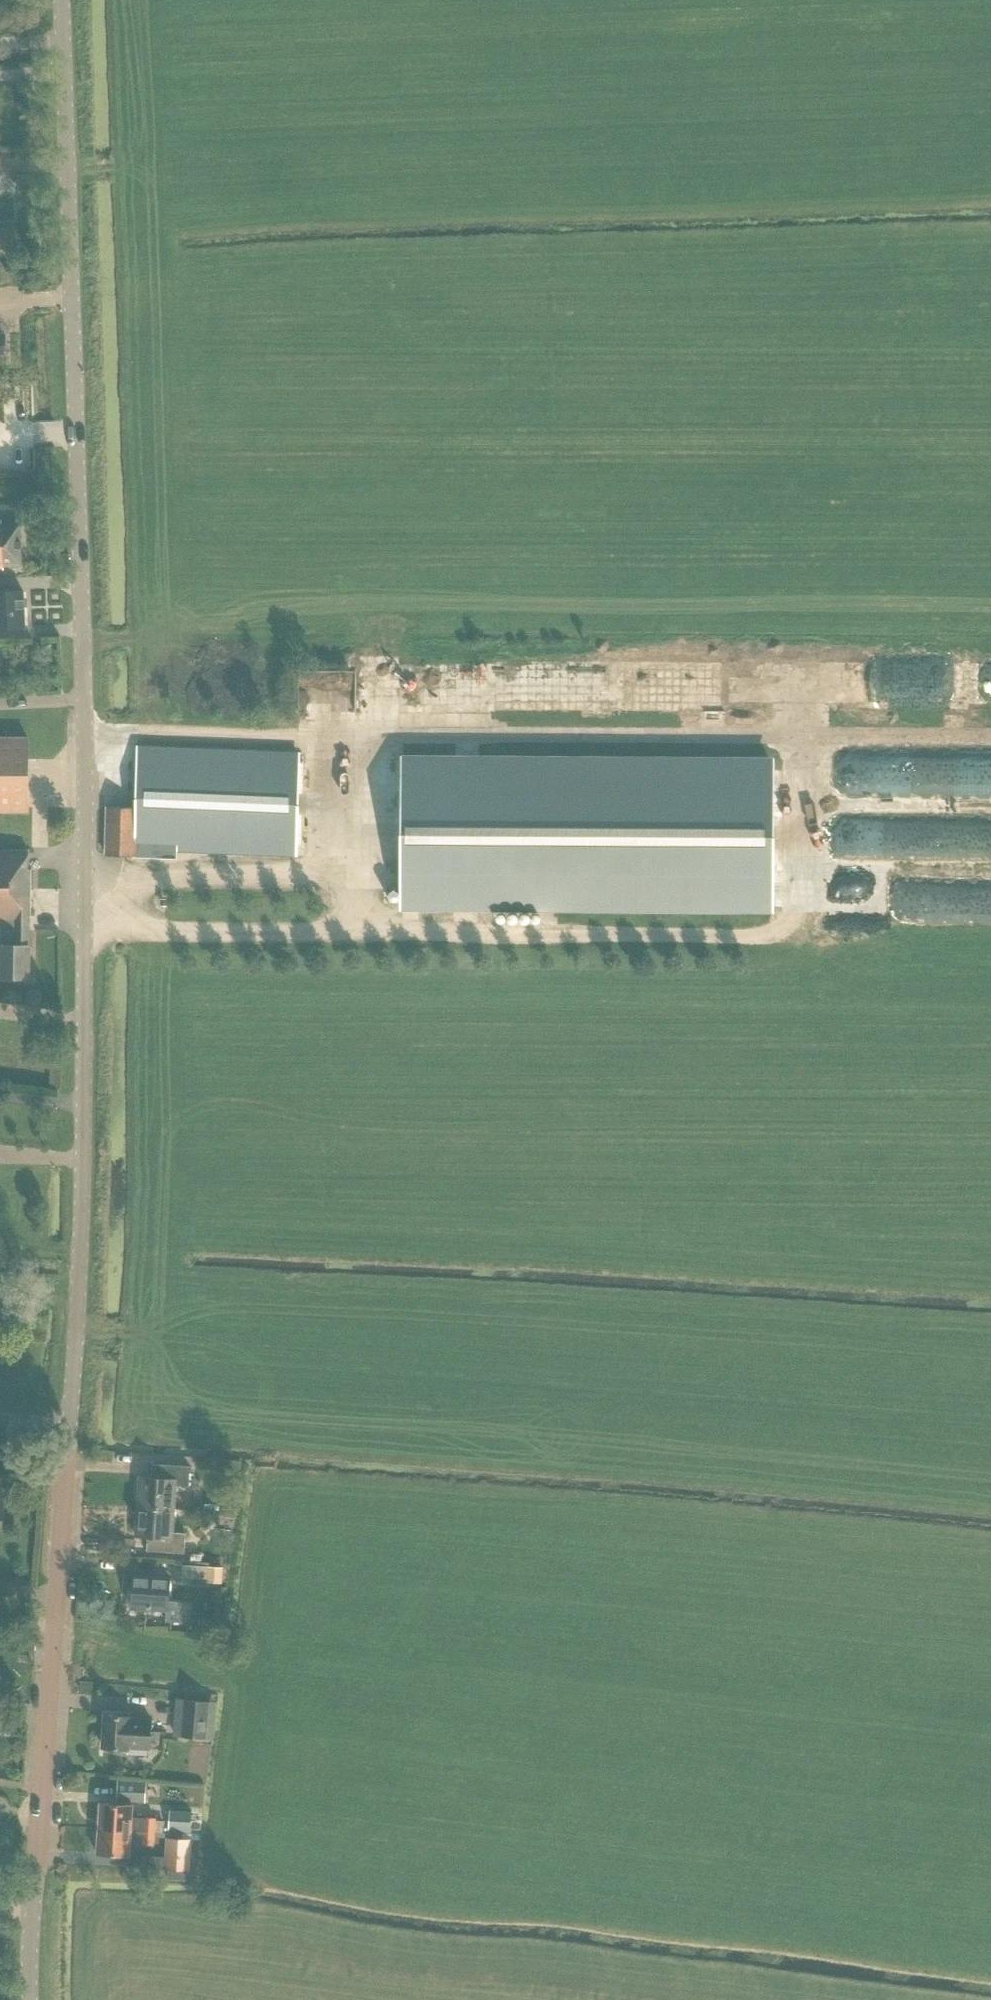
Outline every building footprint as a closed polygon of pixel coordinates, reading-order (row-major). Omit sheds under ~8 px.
[(22,565),(20,523),(1,524),(1,520),(0,520),(0,570),(4,570),(3,566),(22,565)] [(23,590),(0,591),(0,628),(25,627),(23,590)] [(28,737),(0,737),(0,811),(28,811),(28,737)] [(296,854),(299,754),(138,747),(135,807),(106,807),(105,854),(134,855),(134,856),(176,858),(176,849),(296,854)] [(771,763),(403,762),(402,904),(771,905),(771,763)] [(31,869),(29,869),(29,849),(0,849),(0,921),(0,941),(0,977),(29,977),(30,945),(29,945),(30,921),(31,869)] [(139,1477),(138,1506),(173,1508),(174,1485),(189,1486),(190,1466),(152,1463),(151,1477),(139,1477)] [(171,1531),(173,1508),(138,1506),(136,1535),(147,1536),(146,1550),(184,1553),(185,1532),(171,1531)] [(206,1578),(207,1565),(182,1564),(182,1576),(206,1578)] [(169,1578),(133,1576),(131,1607),(166,1609),(165,1621),(179,1622),(180,1601),(168,1600),(169,1578)] [(210,1701),(184,1699),(180,1736),(206,1739),(210,1701)] [(105,1714),(103,1747),(151,1750),(152,1717),(105,1714)] [(98,1828),(155,1831),(156,1817),(139,1816),(139,1818),(132,1818),(132,1804),(100,1803),(98,1828)] [(192,1811),(170,1809),(169,1828),(190,1830),(192,1811)] [(155,1831),(98,1828),(97,1853),(129,1855),(130,1842),(136,1842),(135,1845),(141,1845),(141,1844),(154,1845),(155,1831)] [(191,1838),(166,1836),(164,1869),(190,1870),(191,1838)]
